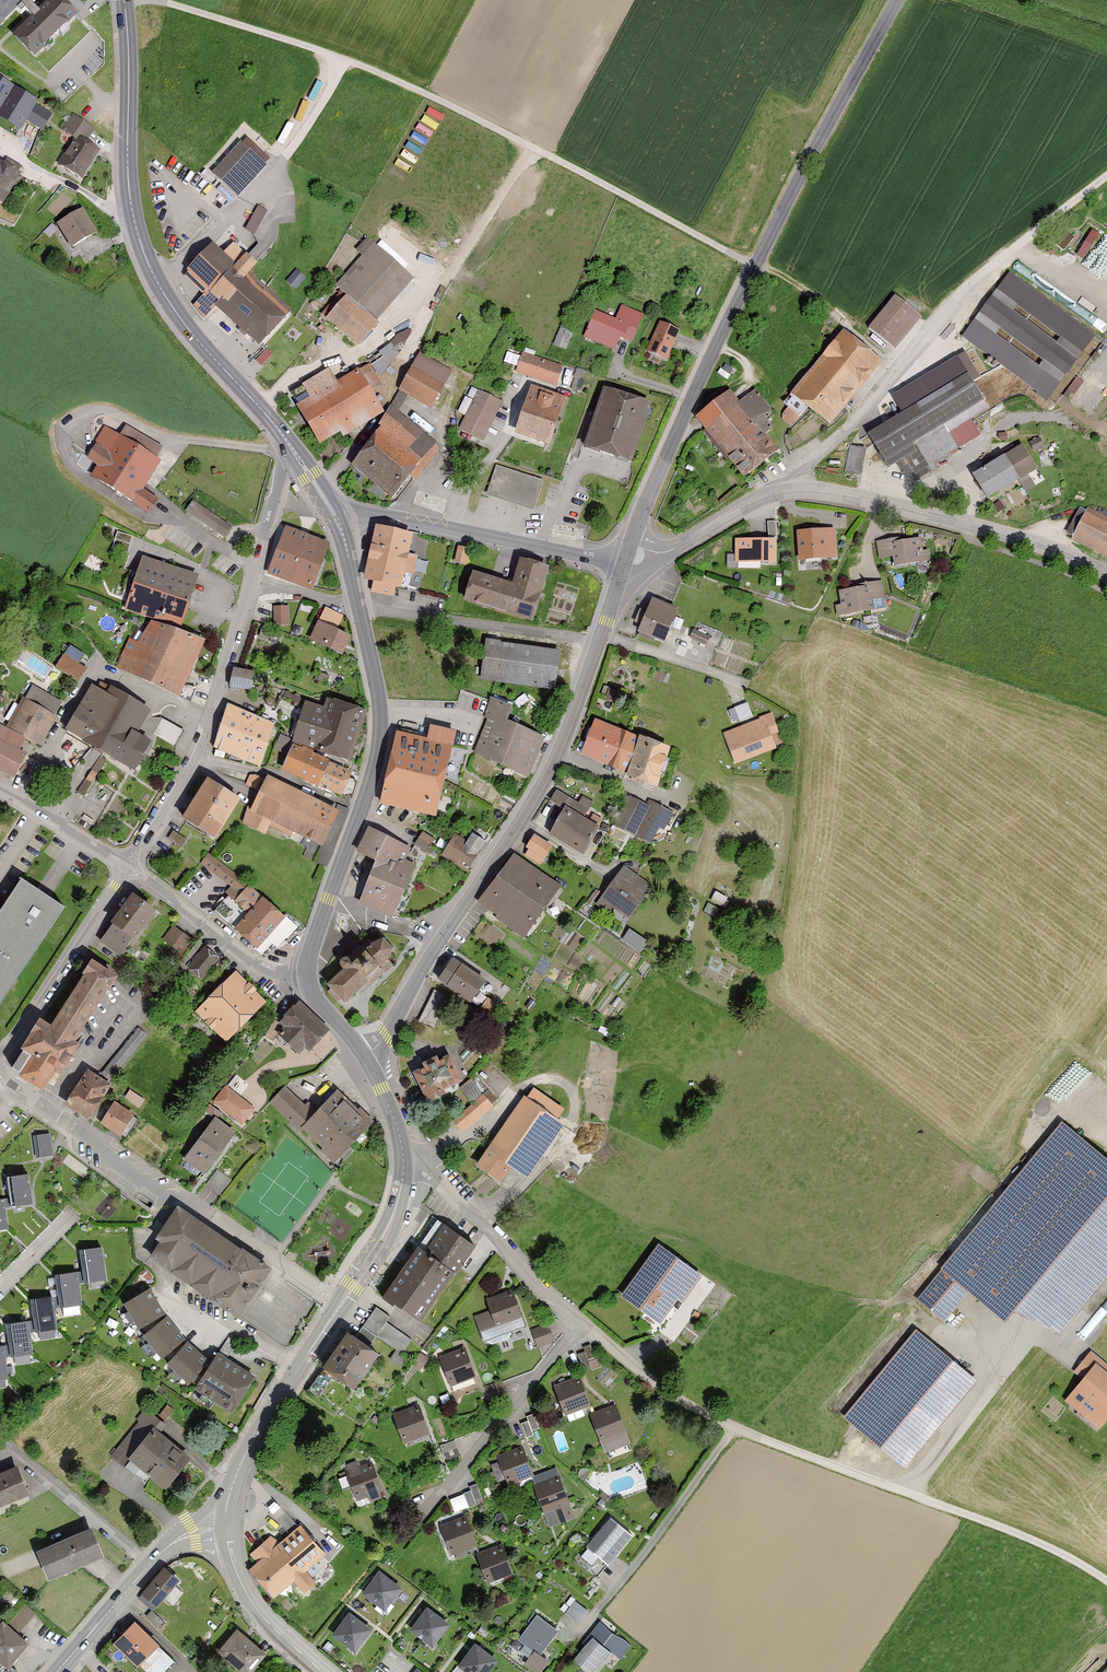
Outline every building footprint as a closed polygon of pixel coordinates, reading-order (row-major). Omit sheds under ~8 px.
[(59,0),(57,0),(16,42),(40,65),(82,22),(59,0)] [(0,81),(0,117),(22,130),(32,113),(18,105),(24,95),(0,81)] [(89,145),(97,133),(73,117),(63,131),(79,142),(69,157),(66,156),(59,167),(84,184),(103,155),(89,145)] [(46,122),(41,131),(49,136),(55,127),(46,122)] [(240,143),(211,173),(237,197),(266,167),(240,143)] [(5,209),(25,177),(21,174),(24,169),(9,159),(5,165),(0,162),(0,206),(5,209)] [(88,212),(60,228),(74,251),(101,236),(88,212)] [(51,240),(59,232),(53,225),(45,233),(51,240)] [(182,273),(257,347),(290,313),(249,272),(256,265),(233,243),(223,253),(212,242),(182,273)] [(344,296),(326,318),(358,345),(414,279),(372,243),(334,287),(344,296)] [(894,295),(868,328),(896,350),(922,317),(894,295)] [(955,332),(988,353),(993,346),(1008,355),(1021,334),(1006,325),(1007,323),(1003,321),(1008,313),(981,296),(977,303),(974,302),(955,332)] [(644,315),(621,305),(615,319),(594,310),(583,337),(616,351),(621,338),(632,342),(644,315)] [(680,331),(659,322),(646,351),(667,360),(680,331)] [(882,363),(843,331),(783,403),(789,408),(780,419),(791,427),(807,408),(829,426),(882,363)] [(308,398),(294,405),(317,444),(337,433),(340,437),(382,412),(371,393),(383,385),(379,378),(398,355),(390,344),(366,361),(368,365),(357,370),(336,382),(329,368),(301,386),(308,398)] [(996,358),(972,345),(963,362),(986,375),(996,358)] [(452,371),(421,354),(400,391),(431,409),(452,371)] [(564,366),(531,356),(525,377),(557,387),(564,366)] [(958,357),(892,396),(903,413),(867,434),(888,469),(897,464),(907,480),(916,475),(920,482),(939,470),(935,464),(959,449),(950,433),(990,410),(958,357)] [(565,398),(531,386),(514,434),(548,446),(565,398)] [(650,403),(603,387),(583,447),(630,463),(650,403)] [(503,402),(479,390),(459,430),(484,442),(503,402)] [(730,391),(696,417),(744,479),(779,453),(765,435),(774,429),(764,417),(771,411),(755,390),(738,402),(730,391)] [(406,398),(398,394),(392,408),(348,465),(391,500),(435,443),(398,412),(406,398)] [(162,447),(125,425),(118,436),(105,427),(84,460),(95,467),(89,477),(150,515),(159,500),(143,489),(160,462),(155,459),(162,447)] [(973,474),(988,500),(1019,482),(1003,456),(973,474)] [(544,482),(496,466),(487,494),(534,510),(544,482)] [(194,501),(185,512),(224,541),(233,530),(194,501)] [(1106,557),(1106,518),(1082,505),(1066,537),(1106,557)] [(412,535),(376,526),(365,577),(401,585),(412,535)] [(330,544),(284,527),(266,575),(312,592),(330,544)] [(796,531),(798,561),(836,559),(834,529),(796,531)] [(901,538),(877,543),(880,560),(893,557),(895,568),(931,561),(929,550),(923,552),(920,537),(902,541),(901,538)] [(776,539),(736,539),(736,560),(776,560),(776,539)] [(470,551),(458,548),(454,564),(466,567),(470,551)] [(124,610),(180,628),(197,574),(141,557),(124,610)] [(511,584),(470,572),(462,601),(532,622),(548,568),(518,559),(511,584)] [(859,587),(839,592),(837,592),(840,606),(835,607),(838,619),(887,609),(881,580),(858,585),(859,587)] [(677,610),(652,598),(636,632),(662,643),(677,610)] [(289,607),(273,608),(274,628),(290,627),(289,607)] [(344,615),(324,607),(316,623),(308,642),(341,657),(349,637),(337,631),(344,615)] [(129,640),(117,668),(190,703),(196,689),(184,687),(204,641),(148,622),(138,642),(129,640)] [(711,638),(694,630),(691,639),(707,647),(711,638)] [(559,651),(484,642),(479,679),(554,688),(559,651)] [(236,667),(232,686),(251,689),(254,670),(236,667)] [(149,711),(100,683),(97,688),(90,685),(64,732),(135,772),(153,742),(137,733),(149,711)] [(13,780),(26,754),(3,743),(9,732),(37,747),(63,702),(32,684),(4,729),(0,727),(0,773),(13,780)] [(512,708),(490,697),(487,720),(472,756),(528,779),(546,737),(507,721),(512,708)] [(321,708),(304,702),(291,744),(350,762),(366,712),(324,699),(321,708)] [(747,704),(735,708),(739,722),(752,718),(747,704)] [(276,724),(227,706),(212,749),(260,767),(276,724)] [(724,735),(736,766),(776,750),(771,737),(779,733),(772,715),(760,719),(760,721),(724,735)] [(671,751),(593,722),(580,757),(628,775),(626,779),(656,791),(671,751)] [(378,804),(435,817),(451,745),(394,732),(378,804)] [(351,772),(291,745),(280,770),(339,797),(341,792),(348,795),(353,782),(348,780),(351,772)] [(338,813),(265,776),(263,779),(256,776),(250,776),(246,787),(257,792),(241,822),(265,834),(271,823),(321,848),(338,813)] [(237,800),(205,779),(178,818),(211,840),(237,800)] [(564,807),(548,835),(584,855),(600,828),(584,819),(589,809),(557,791),(552,801),(564,807)] [(629,796),(613,826),(651,845),(660,829),(664,831),(673,813),(648,800),(645,805),(629,796)] [(408,850),(367,830),(356,855),(376,865),(357,905),(393,922),(418,869),(403,862),(408,850)] [(187,841),(173,831),(168,839),(182,849),(187,841)] [(441,856),(468,872),(486,842),(471,832),(465,842),(454,835),(441,856)] [(423,833),(415,845),(431,855),(439,843),(423,833)] [(534,838),(526,848),(544,860),(551,850),(534,838)] [(514,854),(477,905),(523,939),(561,888),(514,854)] [(259,895),(209,856),(201,865),(230,887),(223,896),(234,904),(245,913),(259,895)] [(624,867),(596,905),(609,914),(613,909),(629,921),(653,888),(624,867)] [(18,879),(0,907),(0,1006),(64,910),(18,879)] [(98,938),(121,955),(153,914),(131,897),(98,938)] [(283,918),(261,898),(232,929),(255,949),(283,918)] [(163,939),(183,955),(194,942),(173,926),(163,939)] [(339,970),(323,985),(340,1006),(366,983),(370,987),(394,968),(388,961),(394,950),(384,938),(373,942),(349,962),(345,958),(340,958),(336,960),(335,966),(339,970)] [(204,948),(187,970),(202,981),(219,959),(204,948)] [(18,1053),(9,1067),(6,1071),(39,1092),(53,1070),(60,1074),(78,1046),(73,1043),(115,978),(87,961),(46,1026),(34,1018),(14,1050),(18,1053)] [(452,962),(439,980),(446,985),(444,988),(469,1006),(487,980),(462,963),(459,966),(452,962)] [(196,1012),(226,1043),(266,1004),(235,973),(196,1012)] [(451,999),(434,991),(419,1023),(436,1031),(451,999)] [(331,1032),(298,1002),(280,1022),(286,1027),(276,1037),(297,1056),(303,1049),(310,1055),(331,1032)] [(412,1070),(426,1103),(445,1096),(443,1091),(461,1084),(449,1055),(436,1061),(434,1057),(419,1063),(420,1067),(412,1070)] [(111,1082),(88,1065),(65,1101),(89,1117),(111,1082)] [(335,1160),(356,1139),(320,1103),(317,1107),(309,1099),(305,1103),(286,1084),(269,1101),(300,1132),(303,1129),(335,1160)] [(226,1086),(213,1103),(241,1126),(255,1110),(226,1086)] [(337,1086),(320,1103),(356,1139),(373,1122),(337,1086)] [(129,1092),(125,1100),(139,1109),(144,1101),(129,1092)] [(524,1096),(475,1166),(500,1184),(511,1167),(528,1179),(565,1124),(524,1096)] [(112,1104),(99,1124),(117,1136),(131,1116),(112,1104)] [(215,1119),(183,1160),(204,1175),(235,1135),(215,1119)] [(916,1298),(945,1322),(968,1294),(1001,1321),(1016,1303),(1060,1323),(1106,1267),(1106,1158),(1062,1121),(916,1298)] [(54,1155),(51,1133),(37,1135),(40,1157),(54,1155)] [(11,1206),(33,1203),(28,1171),(7,1174),(11,1206)] [(143,1250),(237,1315),(271,1266),(176,1201),(143,1250)] [(423,1252),(453,1273),(457,1276),(473,1247),(440,1224),(423,1252)] [(659,1245),(619,1297),(664,1330),(703,1278),(659,1245)] [(105,1279),(101,1246),(82,1249),(86,1281),(105,1279)] [(414,1247),(379,1299),(417,1325),(453,1273),(423,1252),(414,1247)] [(63,1306),(83,1304),(78,1271),(58,1273),(63,1306)] [(121,1303),(135,1330),(163,1314),(149,1288),(121,1303)] [(529,1338),(511,1290),(485,1299),(490,1313),(476,1318),(490,1353),(529,1338)] [(37,1331),(58,1328),(53,1294),(33,1296),(37,1331)] [(141,1335),(159,1359),(184,1340),(166,1316),(141,1335)] [(11,1355),(32,1352),(28,1318),(7,1320),(11,1355)] [(345,1332),(319,1367),(351,1391),(377,1356),(345,1332)] [(917,1334),(849,1415),(906,1463),(975,1383),(917,1334)] [(166,1364),(185,1384),(208,1361),(188,1342),(166,1364)] [(8,1377),(4,1343),(0,1344),(0,1379),(8,1377)] [(475,1379),(464,1348),(436,1358),(447,1389),(475,1379)] [(1063,1402),(1098,1430),(1106,1419),(1106,1375),(1104,1372),(1106,1368),(1106,1362),(1091,1349),(1072,1372),(1082,1380),(1063,1402)] [(231,1414),(252,1375),(213,1353),(192,1392),(231,1414)] [(589,1408),(578,1377),(551,1387),(562,1418),(589,1408)] [(430,1435),(419,1404),(392,1414),(403,1445),(430,1435)] [(626,1436),(615,1405),(587,1414),(598,1445),(626,1436)] [(154,1426),(125,1461),(161,1491),(190,1456),(154,1426)] [(533,1478),(522,1447),(495,1457),(506,1488),(533,1478)] [(384,1490),(373,1459),(345,1469),(356,1500),(384,1490)] [(0,1471),(0,1503),(28,1492),(17,1464),(0,1471)] [(569,1506),(558,1476),(531,1485),(542,1516),(569,1506)] [(476,1546),(465,1515),(438,1524),(449,1555),(476,1546)] [(632,1536),(610,1518),(586,1547),(608,1565),(632,1536)] [(92,1525),(37,1548),(49,1577),(104,1554),(92,1525)] [(250,1569),(275,1598),(329,1554),(304,1525),(280,1545),(272,1536),(249,1555),(257,1563),(250,1569)] [(512,1573),(501,1542),(474,1552),(485,1583),(512,1573)] [(164,1568),(140,1594),(156,1609),(180,1582),(164,1568)] [(377,1568),(358,1593),(383,1612),(402,1587),(377,1568)] [(426,1607),(408,1630),(431,1648),(449,1625),(426,1607)] [(349,1612),(331,1635),(355,1653),(372,1630),(349,1612)] [(537,1614),(510,1653),(538,1671),(541,1671),(550,1660),(543,1656),(561,1631),(537,1614)] [(0,1625),(0,1663),(9,1671),(31,1647),(3,1621),(0,1625)] [(135,1621),(113,1643),(138,1668),(160,1646),(135,1621)] [(216,1650),(241,1671),(251,1671),(268,1653),(237,1626),(216,1650)] [(593,1638),(572,1660),(585,1671),(593,1671),(610,1653),(593,1638)] [(464,1671),(487,1671),(497,1660),(474,1643),(456,1666),(464,1671)]
